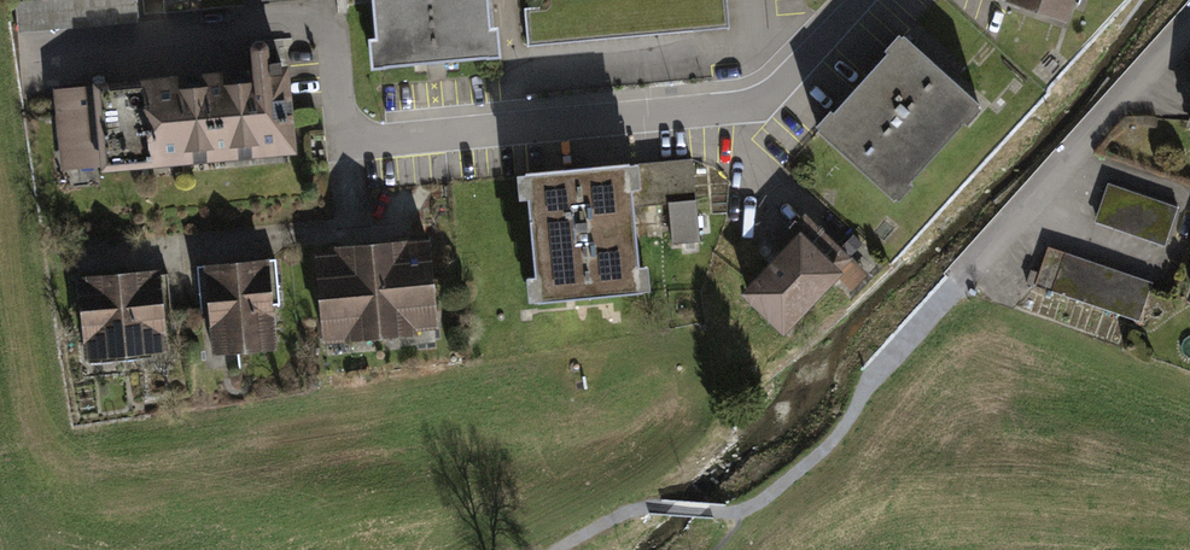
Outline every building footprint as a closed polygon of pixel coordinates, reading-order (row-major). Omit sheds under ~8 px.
[(376,44),(369,44),(372,75),(502,62),(499,31),(491,32),(488,0),(371,0),(376,44)] [(1001,3),(1065,25),(1074,0),(1002,0),(1001,3)] [(900,35),(814,125),(893,199),(979,109),(900,35)] [(249,76),(49,90),(55,176),(300,158),(291,40),(247,44),(249,76)] [(632,166),(518,177),(531,301),(644,290),(632,166)] [(1167,240),(1181,201),(1110,177),(1097,217),(1167,240)] [(807,223),(739,295),(783,336),(851,264),(807,223)] [(426,244),(314,257),(324,350),(437,337),(426,244)] [(1156,279),(1050,244),(1037,283),(1143,319),(1156,279)] [(269,264),(201,269),(208,358),(276,352),(269,264)] [(159,274),(75,281),(82,364),(165,357),(159,274)]
